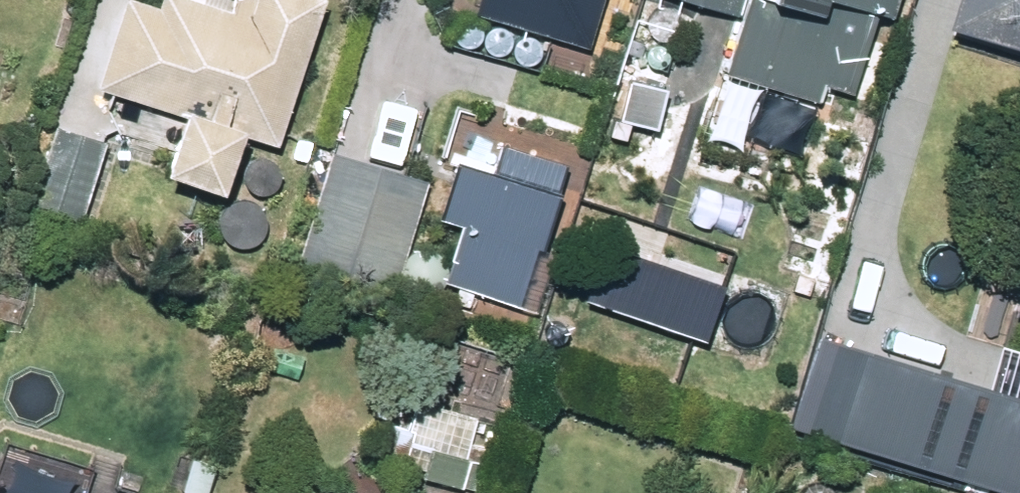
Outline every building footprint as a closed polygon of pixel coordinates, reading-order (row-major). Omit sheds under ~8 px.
[(308,0),(111,0),(88,75),(167,99),(149,155),(207,172),(224,118),(267,131),(308,0)] [(475,4),(599,40),(611,0),(476,0),(475,4)] [(737,4),(720,65),(813,92),(818,76),(844,82),(867,0),(721,0),(737,4)] [(933,8),(1019,36),(1019,0),(936,0),(933,8)] [(650,116),(658,78),(619,70),(612,110),(650,116)] [(74,214),(97,131),(48,117),(25,200),(74,214)] [(434,299),(466,184),(322,146),(320,152),(300,147),(277,230),(296,235),(290,260),(434,299)] [(791,408),(1019,487),(1019,399),(819,330),(791,408)] [(417,470),(469,484),(480,444),(462,439),(470,413),(414,398),(404,435),(373,427),(367,450),(420,464),(417,470)] [(174,484),(201,492),(202,492),(213,461),(184,451),(174,484)] [(0,483),(0,492),(35,492),(0,483)]
